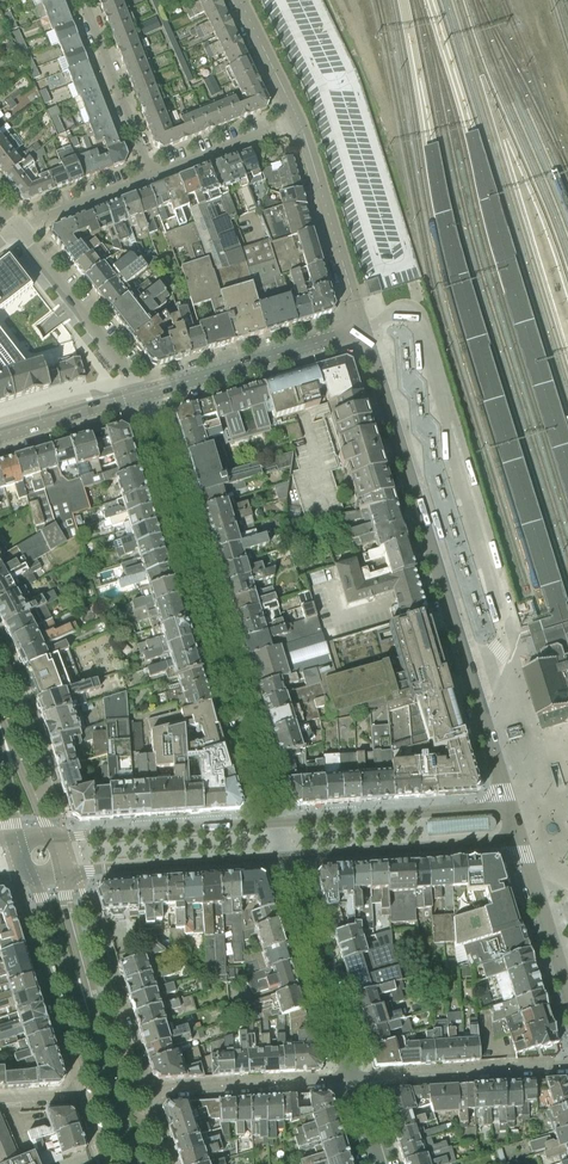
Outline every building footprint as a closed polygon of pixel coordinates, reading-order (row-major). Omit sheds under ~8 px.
[(68,9),(64,0),(52,0),(43,3),(36,6),(41,20),(47,17),(68,9)] [(129,10),(125,0),(116,0),(101,6),(106,19),(129,10)] [(162,9),(158,0),(151,0),(157,12),(162,9)] [(187,14),(217,0),(198,0),(199,2),(185,9),(187,14)] [(206,18),(224,9),(220,0),(217,0),(187,14),(190,19),(204,13),(206,18)] [(307,95),(329,166),(364,280),(365,283),(369,296),(381,293),(382,292),(381,292),(422,279),(390,175),(362,84),(357,71),(322,0),(260,0),(307,95)] [(68,9),(47,17),(52,31),(54,31),(73,23),(68,9)] [(162,25),(168,22),(162,9),(157,12),(162,25)] [(194,29),(197,35),(229,19),(224,9),(206,18),(208,22),(194,29)] [(111,32),(134,23),(129,10),(106,19),(111,32)] [(28,20),(17,24),(13,16),(5,19),(11,32),(30,24),(28,20)] [(213,33),(216,38),(234,29),(229,19),(197,35),(199,40),(213,33)] [(168,37),(173,35),(168,22),(162,25),(168,37)] [(59,43),(78,37),(73,23),(54,31),(59,43)] [(116,45),(139,36),(134,23),(111,32),(116,45)] [(17,44),(24,41),(22,36),(19,29),(12,32),(17,44)] [(204,49),(207,55),(239,39),(234,29),(216,38),(218,42),(204,49)] [(174,51),(179,48),(173,35),(168,37),(174,51)] [(121,58),(144,49),(139,36),(116,45),(121,58)] [(64,57),(83,50),(78,37),(59,43),(62,51),(64,57)] [(223,53),(225,58),(244,49),(239,39),(207,55),(209,59),(223,53)] [(23,57),(30,54),(24,41),(17,44),(23,57)] [(179,63),(184,60),(179,48),(174,51),(179,63)] [(126,71),(149,62),(144,49),(121,58),(126,71)] [(216,75),(225,70),(248,59),(244,49),(225,58),(227,62),(213,69),(216,75)] [(69,70),(88,63),(83,50),(64,57),(69,70)] [(29,70),(36,68),(32,58),(30,54),(23,57),(29,70)] [(232,83),(255,72),(248,59),(225,70),(232,83)] [(188,83),(193,80),(184,60),(179,63),(188,83)] [(131,84),(154,75),(149,62),(126,71),(131,84)] [(74,84),(94,76),(88,63),(69,70),(74,84)] [(35,83),(42,79),(36,68),(29,70),(35,83)] [(244,95),(262,88),(255,72),(232,83),(235,89),(238,88),(241,96),(243,95),(244,95)] [(136,97),(159,88),(154,75),(131,84),(136,97)] [(79,97),(99,89),(94,76),(74,84),(79,97)] [(211,97),(220,92),(213,76),(204,81),(211,97)] [(41,96),(48,93),(46,89),(45,89),(43,83),(36,86),(38,92),(39,91),(41,96)] [(141,110),(164,100),(159,88),(136,97),(141,110)] [(251,102),(255,114),(267,109),(269,102),(262,88),(244,95),(248,104),(251,102)] [(99,89),(79,97),(84,110),(104,102),(99,89)] [(45,105),(52,102),(48,93),(41,96),(45,105)] [(235,121),(255,114),(251,102),(248,104),(239,107),(235,97),(233,98),(232,95),(226,98),(235,121)] [(222,126),(235,121),(226,98),(213,103),(222,126)] [(146,123),(169,114),(164,100),(141,110),(146,123)] [(14,101),(8,106),(11,110),(17,106),(14,101)] [(89,124),(109,116),(104,102),(84,110),(79,112),(84,124),(88,123),(89,124)] [(208,131),(222,126),(213,103),(199,108),(208,131)] [(59,117),(61,116),(57,106),(47,110),(53,121),(60,119),(59,117)] [(195,137),(208,131),(199,108),(186,114),(195,137)] [(151,136),(172,128),(171,128),(174,127),(169,114),(146,123),(151,136)] [(177,143),(195,137),(186,114),(179,116),(185,128),(173,133),(177,143)] [(94,137),(114,129),(109,116),(89,124),(94,137)] [(58,134),(65,131),(60,119),(53,121),(58,134)] [(12,137),(7,132),(11,129),(6,123),(0,127),(0,146),(12,137)] [(162,149),(177,143),(173,133),(172,128),(151,136),(155,146),(162,149)] [(107,150),(120,145),(114,129),(94,137),(97,144),(104,141),(107,150)] [(73,148),(80,146),(76,136),(69,139),(73,148)] [(14,153),(9,147),(15,143),(16,142),(12,137),(0,146),(0,164),(14,153)] [(6,177),(39,151),(41,149),(37,143),(24,153),(18,158),(14,153),(0,164),(0,170),(6,177)] [(105,156),(110,168),(112,168),(113,168),(125,164),(128,156),(124,144),(120,145),(107,150),(109,154),(105,156)] [(83,179),(76,158),(75,157),(71,145),(56,151),(59,161),(69,185),(84,179),(83,179)] [(100,158),(97,150),(88,154),(96,174),(110,168),(105,156),(100,158)] [(30,200),(54,191),(45,167),(42,158),(39,151),(6,177),(18,193),(22,198),(21,199),(30,202),(30,200)] [(237,156),(248,186),(263,180),(251,151),(237,156)] [(83,179),(96,174),(88,154),(76,158),(83,179)] [(258,210),(255,206),(248,187),(248,186),(237,156),(222,162),(233,190),(238,188),(248,213),(258,210)] [(281,183),(299,178),(295,166),(293,157),(280,160),(283,169),(277,171),(272,172),(275,184),(281,183)] [(54,191),(69,185),(59,161),(55,160),(47,163),(45,167),(54,191)] [(209,167),(231,224),(236,223),(235,219),(238,218),(236,215),(237,214),(228,192),(233,190),(222,162),(209,167)] [(240,245),(231,224),(209,167),(192,173),(225,255),(242,249),(246,247),(245,243),(240,245)] [(267,186),(274,184),(275,184),(272,172),(271,167),(261,170),(267,186)] [(244,256),(242,249),(225,255),(192,173),(178,179),(189,206),(196,224),(211,258),(215,272),(246,263),(244,256)] [(281,183),(275,184),(274,184),(276,190),(282,188),(283,193),(301,188),(299,178),(281,183)] [(186,223),(182,210),(189,206),(178,179),(163,185),(171,204),(174,213),(179,226),(186,223)] [(159,216),(161,222),(168,219),(163,207),(171,204),(163,185),(149,190),(159,216)] [(281,206),(304,207),(306,207),(301,188),(283,193),(278,193),(280,203),(281,206)] [(135,196),(147,229),(149,234),(158,231),(153,219),(159,216),(149,190),(135,196)] [(139,232),(147,229),(135,196),(120,201),(131,228),(137,226),(139,232)] [(280,203),(266,199),(259,216),(269,240),(269,243),(312,231),(304,207),(281,206),(280,203)] [(132,231),(131,228),(120,201),(106,207),(120,243),(130,239),(131,242),(135,240),(132,231)] [(122,251),(120,243),(106,207),(92,213),(100,233),(107,230),(113,248),(114,248),(122,251)] [(100,233),(92,213),(83,216),(72,220),(53,228),(51,236),(65,254),(78,245),(73,239),(78,235),(88,231),(91,237),(100,233)] [(185,247),(192,265),(210,259),(196,224),(191,226),(181,228),(166,234),(173,251),(185,247)] [(280,276),(299,270),(321,263),(316,247),(312,231),(269,243),(275,260),(280,276)] [(65,254),(76,267),(104,245),(102,240),(98,243),(95,239),(86,246),(82,241),(78,245),(65,254)] [(280,276),(275,260),(269,243),(269,240),(246,247),(242,249),(246,263),(248,268),(266,333),(296,325),(280,276)] [(76,267),(85,279),(111,258),(112,257),(108,252),(114,248),(113,248),(104,245),(76,267)] [(85,279),(96,294),(145,256),(141,255),(135,253),(131,256),(129,256),(116,266),(111,258),(85,279)] [(33,286),(9,255),(1,262),(0,262),(0,312),(33,286)] [(109,311),(132,293),(126,285),(151,265),(149,263),(155,258),(145,256),(96,294),(109,311)] [(215,272),(210,259),(192,265),(181,268),(193,308),(194,307),(195,311),(212,306),(217,325),(200,330),(206,351),(236,343),(215,272)] [(236,343),(266,333),(248,268),(246,263),(215,272),(236,343)] [(305,293),(328,286),(321,263),(299,270),(305,293)] [(296,325),(313,320),(305,293),(299,270),(280,276),(296,325)] [(109,311),(122,327),(165,292),(159,284),(153,288),(148,281),(132,293),(109,311)] [(305,293),(313,320),(330,314),(334,307),(328,286),(305,293)] [(131,339),(150,324),(147,319),(166,303),(164,301),(169,297),(165,292),(122,327),(131,339)] [(190,356),(206,351),(200,330),(194,332),(187,307),(177,310),(190,356)] [(173,361),(190,356),(177,310),(173,311),(174,316),(169,318),(167,335),(173,361)] [(143,354),(167,335),(169,318),(165,313),(150,324),(131,339),(143,354)] [(26,365),(0,332),(0,403),(14,399),(53,387),(71,382),(78,380),(85,378),(79,359),(77,359),(73,360),(72,357),(60,361),(61,364),(55,366),(52,367),(45,369),(42,361),(26,365)] [(158,365),(173,361),(167,335),(143,354),(150,363),(158,365)] [(324,389),(325,395),(328,404),(361,394),(356,379),(351,362),(346,359),(315,368),(322,390),(324,389)] [(287,376),(293,398),(297,413),(319,407),(314,392),(322,390),(315,368),(300,372),(287,376)] [(272,409),(277,428),(282,426),(284,426),(296,422),(293,414),(297,413),(293,398),(287,376),(264,383),(272,409)] [(269,430),(277,428),(275,422),(272,409),(264,383),(250,387),(264,431),(269,430)] [(251,435),(264,431),(250,387),(238,391),(244,409),(250,407),(253,420),(247,421),(251,435)] [(237,412),(244,409),(238,391),(226,395),(238,439),(251,435),(247,421),(240,423),(237,412)] [(359,512),(395,506),(368,418),(361,394),(328,404),(326,405),(331,417),(330,417),(337,442),(341,455),(338,456),(342,468),(345,467),(356,503),(359,512)] [(225,443),(238,439),(226,395),(211,399),(216,414),(218,420),(219,421),(220,427),(223,434),(225,443)] [(199,419),(216,414),(211,399),(180,408),(176,416),(179,425),(199,419)] [(179,425),(183,439),(220,427),(219,421),(202,426),(199,419),(179,425)] [(296,422),(284,426),(289,442),(303,438),(298,423),(297,424),(296,422)] [(95,453),(131,442),(128,430),(121,426),(90,435),(95,453)] [(277,428),(269,430),(273,442),(286,438),(282,426),(277,428)] [(187,452),(214,445),(212,438),(223,434),(220,427),(183,439),(184,444),(187,452)] [(98,460),(95,453),(90,435),(70,441),(81,480),(84,489),(104,483),(102,475),(100,467),(98,460)] [(70,484),(81,480),(70,441),(51,447),(61,478),(70,484)] [(131,442),(95,453),(98,460),(113,456),(115,462),(135,456),(132,446),(133,446),(131,442)] [(243,481),(272,472),(291,467),(293,452),(258,463),(258,464),(229,473),(224,458),(220,443),(214,445),(187,452),(191,467),(199,494),(243,481)] [(37,535),(23,543),(34,561),(37,560),(51,552),(80,536),(77,526),(74,518),(73,515),(91,509),(84,489),(81,480),(70,484),(61,478),(51,447),(34,452),(55,525),(37,535)] [(34,452),(15,458),(26,498),(36,527),(37,535),(55,525),(34,452)] [(107,474),(102,475),(104,483),(115,479),(140,471),(136,457),(135,456),(115,462),(117,470),(107,474)] [(26,498),(15,458),(0,462),(0,475),(4,489),(15,486),(18,500),(26,498)] [(122,498),(146,491),(144,483),(145,483),(140,471),(115,479),(118,487),(113,488),(115,494),(119,493),(122,498)] [(234,492),(246,489),(243,481),(199,494),(201,500),(202,499),(204,508),(234,499),(236,498),(234,492)] [(106,512),(104,516),(105,521),(151,506),(146,491),(122,498),(122,500),(104,506),(106,512)] [(208,522),(250,509),(255,508),(253,502),(248,503),(247,502),(236,506),(234,499),(204,508),(204,510),(205,510),(207,517),(206,517),(208,522)] [(125,531),(131,529),(156,521),(151,506),(105,521),(101,522),(104,530),(113,527),(123,524),(125,531)] [(351,541),(401,526),(401,524),(401,525),(395,506),(359,512),(338,515),(339,524),(363,519),(365,526),(348,531),(351,541)] [(213,538),(243,528),(241,520),(252,517),(250,509),(208,522),(210,529),(212,535),(212,536),(213,538)] [(128,537),(113,542),(116,549),(160,536),(156,521),(131,529),(126,531),(128,537)] [(377,549),(406,541),(403,529),(402,529),(401,526),(351,541),(353,548),(375,542),(377,549)] [(213,538),(217,550),(257,538),(255,531),(245,534),(243,528),(213,538)] [(222,569),(252,559),(250,551),(269,545),(268,542),(272,541),(266,535),(257,538),(217,550),(222,569)] [(160,536),(116,549),(118,558),(134,553),(136,550),(137,549),(140,558),(165,550),(160,536)] [(8,553),(1,541),(0,542),(0,558),(8,553)] [(386,564),(410,556),(406,541),(377,549),(367,553),(368,553),(365,554),(367,561),(384,557),(386,564)] [(34,561),(23,543),(17,547),(23,557),(3,569),(0,563),(0,580),(34,561)] [(276,559),(290,556),(288,548),(278,551),(276,559)] [(127,562),(121,564),(126,579),(128,578),(169,565),(165,550),(140,558),(136,559),(127,562)] [(376,581),(414,569),(410,556),(386,564),(388,570),(375,574),(372,567),(359,571),(364,584),(376,581)] [(226,583),(227,583),(275,568),(276,557),(268,560),(270,564),(263,566),(262,563),(254,565),(252,559),(222,569),(225,578),(225,579),(226,583)] [(402,620),(427,612),(420,589),(414,569),(376,581),(364,584),(359,571),(356,559),(334,566),(346,607),(367,601),(368,602),(374,600),(374,599),(393,593),(394,597),(402,620)] [(0,580),(0,602),(25,588),(37,582),(32,573),(42,568),(37,560),(34,561),(0,580)] [(126,579),(119,581),(119,582),(122,590),(133,586),(135,593),(140,591),(141,591),(141,590),(174,580),(169,565),(128,578),(126,579)] [(231,599),(260,590),(258,582),(274,577),(275,568),(227,583),(229,590),(228,590),(231,599)] [(133,603),(126,607),(127,613),(179,597),(175,584),(174,583),(175,583),(174,580),(141,590),(141,591),(140,591),(143,599),(133,603)] [(0,602),(0,618),(4,625),(36,610),(46,606),(47,605),(58,599),(53,591),(31,601),(33,605),(26,608),(21,600),(29,596),(25,588),(0,602)] [(236,614),(276,601),(277,601),(275,594),(263,598),(261,590),(260,590),(231,599),(236,614)] [(301,608),(313,604),(309,591),(297,595),(301,608)] [(127,613),(120,615),(124,630),(151,622),(154,630),(186,620),(185,619),(186,619),(185,617),(185,616),(184,616),(180,604),(181,603),(179,597),(127,613)] [(240,627),(280,614),(278,609),(279,609),(276,601),(236,614),(240,627)] [(317,616),(313,604),(301,608),(305,620),(317,616)] [(36,610),(4,625),(10,639),(36,628),(49,621),(53,619),(46,606),(36,610)] [(417,719),(455,708),(427,612),(402,620),(402,622),(390,625),(402,667),(416,715),(417,719)] [(240,627),(244,639),(284,627),(280,614),(240,627)] [(249,656),(322,634),(317,616),(305,620),(284,627),(244,639),(249,656)] [(139,651),(135,652),(137,656),(139,656),(191,639),(190,635),(190,634),(190,633),(190,631),(189,631),(186,620),(154,630),(156,639),(137,645),(139,651)] [(36,628),(10,639),(19,658),(44,647),(79,631),(75,623),(69,625),(54,632),(53,630),(49,621),(36,628)] [(249,656),(254,671),(328,648),(327,644),(324,633),(322,634),(249,656)] [(191,639),(139,656),(140,659),(144,658),(145,663),(160,658),(162,664),(170,662),(196,653),(194,647),(191,639)] [(565,651),(563,643),(557,640),(544,644),(541,649),(543,657),(523,664),(543,728),(545,737),(567,730),(567,650),(565,651)] [(23,668),(49,657),(54,656),(79,645),(77,642),(68,646),(66,641),(51,648),(52,650),(47,653),(44,647),(19,658),(23,668)] [(416,715),(402,667),(345,684),(333,643),(327,644),(328,648),(332,665),(315,670),(320,684),(324,699),(327,706),(332,725),(388,708),(388,721),(416,715)] [(259,688),(315,670),(332,665),(328,648),(254,671),(259,688)] [(54,656),(23,668),(36,700),(81,685),(67,650),(54,656)] [(162,664),(147,668),(149,676),(150,677),(165,673),(167,679),(176,676),(201,669),(201,667),(200,667),(200,666),(196,653),(170,662),(162,664)] [(178,682),(169,685),(171,691),(205,681),(201,669),(176,676),(178,682)] [(315,670),(259,688),(263,702),(320,684),(315,670)] [(81,685),(36,700),(36,701),(41,716),(86,703),(84,695),(93,692),(93,691),(99,689),(96,679),(81,685)] [(186,710),(211,702),(205,681),(180,689),(155,696),(157,709),(176,703),(175,712),(186,710)] [(268,716),(324,699),(320,684),(263,702),(268,716)] [(135,817),(133,784),(132,778),(131,758),(129,720),(128,720),(126,692),(103,699),(105,721),(105,723),(106,732),(107,755),(107,759),(107,767),(108,791),(110,819),(113,819),(113,818),(133,816),(134,817),(135,817)] [(273,732),(307,722),(319,719),(316,709),(327,706),(324,699),(268,716),(273,732)] [(152,756),(146,756),(150,816),(184,814),(181,762),(198,760),(198,756),(225,749),(226,749),(226,747),(225,748),(225,747),(219,748),(219,745),(224,744),(222,738),(221,736),(211,703),(211,702),(186,710),(175,712),(148,721),(151,733),(152,754),(152,756)] [(78,705),(41,716),(42,717),(49,740),(50,741),(86,729),(78,705)] [(465,740),(455,708),(417,719),(427,752),(432,750),(465,740)] [(143,722),(129,723),(131,757),(132,778),(133,784),(135,817),(150,816),(146,756),(146,755),(143,722)] [(276,744),(310,734),(308,726),(307,722),(273,732),(272,732),(276,744)] [(86,729),(50,741),(55,757),(59,771),(77,765),(85,763),(80,747),(82,743),(92,740),(94,759),(107,755),(106,732),(105,723),(86,729)] [(388,725),(371,727),(373,751),(373,763),(374,772),(376,801),(394,800),(391,762),(389,737),(388,725)] [(517,727),(505,730),(508,740),(521,737),(517,727)] [(310,734),(276,744),(277,748),(279,753),(280,755),(279,755),(280,756),(280,757),(305,749),(309,747),(307,741),(312,739),(310,734)] [(432,750),(433,758),(435,797),(445,796),(476,794),(479,789),(465,740),(432,750)] [(225,749),(198,756),(198,760),(198,767),(201,812),(210,812),(213,812),(219,812),(219,811),(225,811),(238,810),(239,810),(242,805),(242,804),(239,795),(236,784),(237,784),(236,781),(235,781),(233,774),(234,774),(233,770),(232,771),(229,761),(228,758),(229,757),(228,756),(227,756),(225,749)] [(299,806),(309,805),(306,770),(305,749),(280,757),(282,762),(281,763),(282,764),(284,769),(283,769),(284,771),(286,777),(287,781),(294,803),(299,806)] [(358,802),(376,801),(374,772),(365,772),(364,753),(356,754),(358,774),(357,774),(358,802)] [(356,754),(339,755),(339,760),(342,803),(358,802),(357,774),(358,774),(356,754)] [(339,755),(322,756),(322,760),(325,804),(342,803),(339,760),(339,755)] [(419,798),(435,797),(433,758),(416,760),(419,798)] [(198,760),(181,762),(184,813),(190,813),(198,813),(201,812),(198,767),(198,760)] [(315,761),(306,762),(306,770),(309,805),(325,804),(322,760),(315,761)] [(416,760),(391,762),(394,800),(419,798),(416,760)] [(77,765),(59,771),(66,794),(76,791),(75,786),(80,785),(77,775),(80,774),(77,765)] [(100,781),(92,782),(92,786),(92,803),(93,820),(110,819),(108,791),(107,767),(100,767),(100,775),(99,775),(100,781)] [(76,791),(66,794),(71,809),(92,803),(92,786),(76,791)] [(92,803),(71,809),(73,817),(80,821),(93,820),(92,803)] [(428,837),(488,837),(488,815),(428,815),(428,837)] [(499,891),(507,888),(500,864),(494,859),(493,859),(480,860),(480,858),(465,859),(467,893),(490,891),(499,891)] [(455,943),(453,919),(468,914),(467,893),(465,859),(450,860),(438,861),(429,862),(431,900),(437,900),(439,917),(431,917),(433,944),(443,944),(455,943)] [(432,908),(431,900),(429,862),(412,863),(416,909),(423,908),(424,909),(432,908)] [(416,918),(416,909),(412,863),(386,865),(389,911),(390,916),(390,920),(416,918)] [(390,916),(389,911),(386,865),(369,866),(372,904),(380,904),(381,916),(383,916),(390,916)] [(373,921),(372,904),(369,866),(350,867),(353,915),(354,923),(373,921)] [(346,916),(353,915),(350,867),(334,868),(337,905),(340,914),(346,913),(346,916)] [(326,908),(337,905),(334,868),(321,869),(316,875),(326,908)] [(243,931),(278,921),(265,877),(259,873),(237,875),(243,931)] [(243,941),(243,931),(237,875),(220,876),(223,926),(231,926),(233,943),(243,942),(243,941)] [(200,877),(202,915),(204,937),(206,964),(208,983),(226,982),(225,964),(226,964),(223,936),(223,926),(220,876),(200,877)] [(192,916),(202,915),(200,877),(181,879),(185,935),(193,934),(192,916)] [(185,942),(185,935),(181,879),(164,880),(166,914),(167,914),(167,915),(174,914),(175,929),(170,929),(170,943),(185,942)] [(162,914),(166,914),(164,880),(150,881),(153,925),(154,935),(162,935),(161,921),(162,921),(162,914)] [(146,925),(153,925),(150,881),(136,882),(138,913),(144,912),(145,922),(146,925)] [(139,917),(138,913),(136,882),(101,884),(96,892),(97,894),(103,912),(109,911),(110,914),(113,917),(122,916),(125,912),(129,912),(129,913),(129,917),(139,917)] [(499,891),(490,891),(467,893),(468,914),(453,919),(455,943),(455,949),(463,946),(470,968),(480,965),(482,965),(499,959),(528,949),(529,949),(526,939),(522,928),(523,928),(521,924),(520,925),(517,916),(508,888),(507,888),(499,891)] [(10,904),(10,903),(8,895),(2,891),(0,891),(0,939),(8,937),(3,924),(15,921),(10,904)] [(353,915),(346,916),(346,913),(340,914),(337,905),(326,908),(330,921),(334,932),(347,929),(354,926),(354,923),(353,915)] [(23,946),(15,921),(3,924),(8,937),(0,939),(0,941),(1,943),(0,943),(0,952),(1,953),(23,946)] [(261,951),(285,944),(278,921),(243,931),(243,941),(251,939),(250,936),(256,934),(261,951)] [(354,926),(347,929),(334,932),(338,946),(351,942),(364,938),(362,932),(362,930),(374,929),(373,921),(354,923),(354,926)] [(342,960),(392,944),(392,930),(364,938),(351,942),(338,946),(342,960)] [(124,982),(156,971),(155,962),(153,956),(166,952),(154,941),(142,958),(119,965),(124,982)] [(261,970),(290,961),(285,944),(261,951),(255,953),(257,958),(261,970)] [(353,995),(393,983),(401,980),(392,944),(342,960),(353,995)] [(32,977),(28,962),(23,946),(1,953),(0,954),(0,958),(1,962),(0,963),(0,987),(32,977)] [(484,979),(493,976),(534,964),(528,949),(499,959),(482,965),(480,965),(484,979)] [(459,968),(457,968),(456,958),(452,956),(449,956),(449,959),(445,959),(445,969),(444,969),(444,977),(459,976),(459,968)] [(279,993),(298,987),(290,961),(261,970),(246,975),(246,981),(254,993),(277,987),(279,993)] [(129,997),(165,986),(163,979),(181,972),(178,964),(156,971),(124,982),(129,997)] [(502,1004),(542,991),(538,979),(534,964),(493,976),(498,991),(502,1004)] [(37,992),(32,977),(0,987),(0,988),(2,994),(0,995),(0,1003),(37,992)] [(358,1012),(391,1002),(403,998),(400,987),(395,989),(393,983),(353,995),(358,1012)] [(134,1013),(170,1002),(167,995),(176,992),(173,984),(165,986),(129,997),(134,1013)] [(284,1014),(289,1013),(305,1009),(298,987),(279,993),(270,995),(254,1001),(260,1021),(267,1020),(276,1017),(284,1014)] [(491,1024),(547,1007),(542,991),(502,1004),(491,1007),(491,1024)] [(41,1005),(37,992),(0,1003),(0,1011),(6,1009),(8,1016),(41,1005)] [(139,1029),(173,1019),(174,1019),(196,1011),(191,996),(170,1002),(134,1013),(139,1029)] [(364,1031),(403,1019),(400,1010),(394,1012),(391,1002),(358,1012),(364,1031)] [(46,1020),(41,1005),(8,1016),(0,1018),(0,1034),(46,1020)] [(493,1040),(510,1034),(552,1021),(547,1007),(491,1024),(493,1040)] [(305,1009),(289,1013),(290,1020),(307,1015),(305,1009)] [(464,1062),(463,1033),(461,1013),(447,1013),(446,1013),(447,1020),(449,1063),(464,1062)] [(293,1072),(291,1043),(291,1040),(285,1040),(284,1026),(285,1026),(284,1014),(276,1017),(277,1042),(279,1073),(293,1072)] [(290,1020),(291,1031),(310,1025),(307,1015),(290,1020)] [(369,1047),(395,1039),(402,1037),(402,1036),(409,1034),(408,1030),(412,1029),(408,1018),(403,1019),(364,1031),(369,1047)] [(463,1033),(464,1062),(480,1061),(477,1018),(468,1018),(469,1032),(463,1033)] [(187,1026),(176,1029),(173,1019),(139,1029),(142,1040),(144,1048),(197,1031),(195,1023),(187,1026)] [(17,1043),(50,1033),(46,1020),(0,1034),(0,1044),(1,1048),(17,1043)] [(263,1073),(279,1073),(277,1042),(269,1043),(269,1034),(268,1034),(267,1020),(260,1021),(263,1073)] [(435,1063),(449,1063),(447,1020),(432,1021),(433,1032),(435,1063)] [(248,1074),(263,1073),(260,1021),(245,1026),(246,1032),(248,1074)] [(552,1021),(510,1034),(514,1045),(513,1045),(516,1053),(540,1046),(541,1049),(544,1048),(545,1049),(551,1047),(551,1046),(554,1045),(554,1044),(558,1043),(552,1021)] [(291,1040),(291,1043),(315,1042),(310,1025),(291,1031),(291,1040)] [(178,1053),(190,1049),(188,1042),(191,1041),(200,1038),(197,1031),(144,1048),(149,1062),(178,1053)] [(234,1075),(248,1074),(246,1032),(238,1032),(239,1035),(231,1036),(234,1075)] [(420,1064),(435,1063),(433,1032),(425,1032),(426,1042),(419,1042),(420,1064)] [(55,1050),(54,1046),(55,1046),(52,1038),(50,1033),(17,1043),(21,1053),(0,1059),(0,1064),(12,1060),(14,1064),(18,1063),(55,1050)] [(402,1065),(420,1064),(419,1042),(410,1043),(409,1034),(402,1036),(402,1037),(395,1039),(398,1052),(402,1065)] [(212,1076),(234,1075),(231,1036),(223,1038),(223,1039),(209,1043),(210,1056),(202,1058),(203,1064),(200,1065),(202,1069),(211,1066),(212,1076)] [(373,1060),(398,1052),(395,1039),(369,1047),(373,1060)] [(315,1042),(291,1043),(293,1072),(318,1070),(322,1065),(315,1042)] [(204,1076),(202,1069),(200,1065),(203,1064),(202,1058),(198,1047),(190,1049),(178,1053),(186,1078),(204,1077),(204,1076)] [(4,1075),(5,1089),(12,1089),(59,1086),(64,1079),(61,1070),(62,1069),(60,1064),(60,1065),(57,1055),(58,1055),(56,1051),(55,1050),(18,1063),(21,1074),(4,1075)] [(375,1067),(402,1065),(398,1052),(373,1060),(375,1067)] [(159,1080),(186,1078),(178,1053),(149,1062),(153,1076),(159,1080)] [(5,1089),(4,1075),(21,1074),(18,1063),(14,1064),(12,1060),(0,1064),(0,1090),(5,1089)] [(567,1104),(567,1081),(567,1080),(565,1081),(565,1079),(535,1081),(536,1096),(545,1093),(545,1091),(547,1091),(550,1098),(545,1100),(548,1111),(567,1104)] [(519,1082),(521,1115),(522,1122),(530,1120),(529,1115),(528,1103),(536,1103),(536,1096),(535,1081),(519,1082)] [(514,1115),(521,1115),(519,1082),(504,1083),(507,1128),(515,1128),(514,1115)] [(507,1131),(507,1128),(504,1083),(489,1084),(491,1119),(498,1119),(498,1125),(499,1125),(499,1132),(507,1131)] [(492,1126),(491,1119),(489,1084),(473,1085),(475,1118),(482,1117),(483,1126),(492,1126)] [(430,1105),(433,1112),(460,1111),(458,1085),(443,1086),(429,1087),(430,1105)] [(476,1139),(475,1118),(473,1085),(458,1085),(460,1111),(460,1115),(461,1128),(459,1128),(460,1143),(476,1139)] [(429,1087),(412,1088),(397,1089),(389,1090),(385,1097),(391,1117),(404,1113),(411,1111),(418,1109),(430,1105),(429,1087)] [(307,1117),(335,1108),(332,1097),(327,1093),(296,1095),(297,1110),(299,1110),(300,1119),(307,1117)] [(290,1123),(300,1119),(299,1110),(297,1110),(296,1095),(281,1096),(283,1121),(290,1121),(290,1123)] [(265,1097),(268,1144),(268,1146),(273,1146),(273,1139),(276,1139),(275,1130),(283,1129),(283,1121),(281,1096),(265,1097)] [(263,1145),(268,1144),(265,1097),(250,1098),(251,1128),(252,1130),(259,1129),(260,1138),(262,1138),(263,1145)] [(244,1129),(251,1128),(250,1098),(234,1099),(235,1131),(236,1136),(244,1136),(244,1129)] [(229,1131),(235,1131),(234,1099),(220,1099),(220,1100),(219,1113),(220,1127),(224,1143),(229,1141),(229,1135),(229,1131)] [(200,1119),(219,1113),(220,1100),(169,1102),(164,1109),(170,1128),(200,1119)] [(567,1127),(567,1104),(548,1111),(545,1112),(547,1119),(549,1119),(553,1131),(567,1127)] [(297,1128),(299,1135),(340,1123),(335,1108),(307,1117),(309,1124),(297,1128)] [(44,1127),(27,1132),(31,1143),(57,1135),(80,1129),(75,1114),(69,1109),(46,1110),(51,1128),(48,1129),(44,1127)] [(395,1132),(422,1124),(435,1120),(433,1112),(413,1118),(411,1111),(404,1113),(391,1117),(395,1132)] [(429,1137),(447,1132),(445,1125),(448,1124),(446,1116),(435,1120),(422,1124),(395,1132),(400,1146),(429,1137)] [(35,1154),(31,1143),(27,1132),(9,1139),(0,1118),(0,1163),(40,1163),(35,1154)] [(174,1143),(206,1133),(210,1132),(207,1124),(202,1126),(200,1119),(170,1128),(174,1143)] [(300,1151),(314,1147),(344,1138),(340,1123),(299,1135),(295,1137),(300,1151)] [(567,1144),(567,1127),(553,1131),(555,1140),(544,1143),(546,1151),(567,1144)] [(31,1143),(35,1154),(40,1163),(52,1163),(63,1159),(62,1156),(86,1149),(80,1129),(31,1143)] [(174,1143),(178,1156),(221,1143),(218,1136),(208,1139),(206,1133),(174,1143)] [(404,1162),(434,1152),(438,1151),(444,1149),(443,1143),(436,1145),(436,1147),(434,1147),(434,1145),(432,1145),(429,1137),(400,1146),(404,1162)] [(349,1154),(344,1138),(314,1147),(317,1155),(300,1161),(301,1163),(315,1163),(349,1154)] [(215,1161),(213,1154),(223,1151),(221,1143),(178,1156),(181,1163),(206,1163),(215,1161)] [(567,1161),(567,1144),(546,1151),(543,1152),(546,1160),(558,1156),(560,1163),(567,1161)] [(459,1161),(457,1154),(454,1153),(448,1155),(446,1157),(436,1160),(434,1152),(404,1162),(405,1163),(448,1163),(459,1161)] [(349,1154),(315,1163),(352,1163),(349,1154)]
